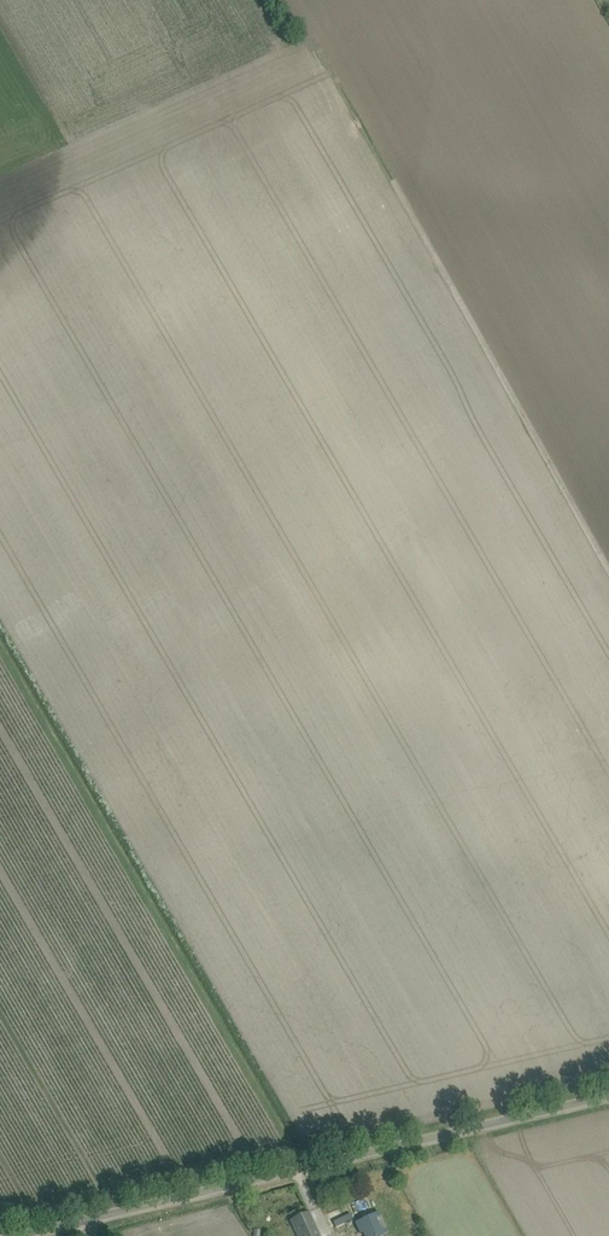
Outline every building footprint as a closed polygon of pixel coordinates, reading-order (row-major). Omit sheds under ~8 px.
[(314,1223),(309,1212),(291,1221),(296,1232),(298,1235),(319,1235),(314,1223)] [(360,1220),(367,1235),(379,1235),(383,1234),(373,1214),(360,1220)]
